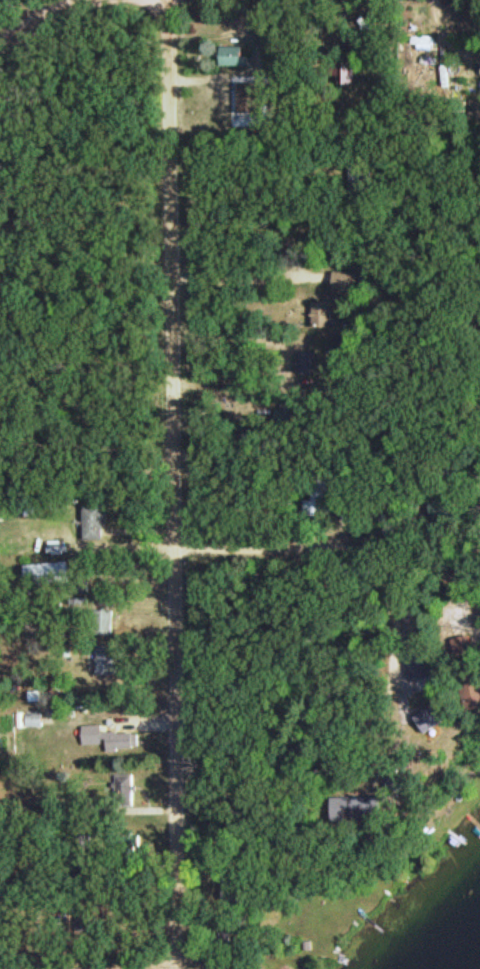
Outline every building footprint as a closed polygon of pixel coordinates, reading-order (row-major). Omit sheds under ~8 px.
[(249,63),(249,45),(227,45),(227,63),(249,63)] [(353,189),(375,189),(375,161),(353,161),(353,189)] [(309,498),(309,514),(335,514),(335,472),(317,472),(317,498),(309,498)] [(111,538),(111,505),(89,505),(89,538),(111,538)] [(77,579),(75,559),(30,564),(32,583),(77,579)] [(119,608),(98,607),(98,633),(118,634),(119,608)] [(122,673),(122,651),(100,651),(100,673),(122,673)] [(111,743),(111,749),(139,748),(138,726),(87,728),(88,744),(111,743)] [(125,835),(116,835),(116,850),(125,850),(125,835)]
